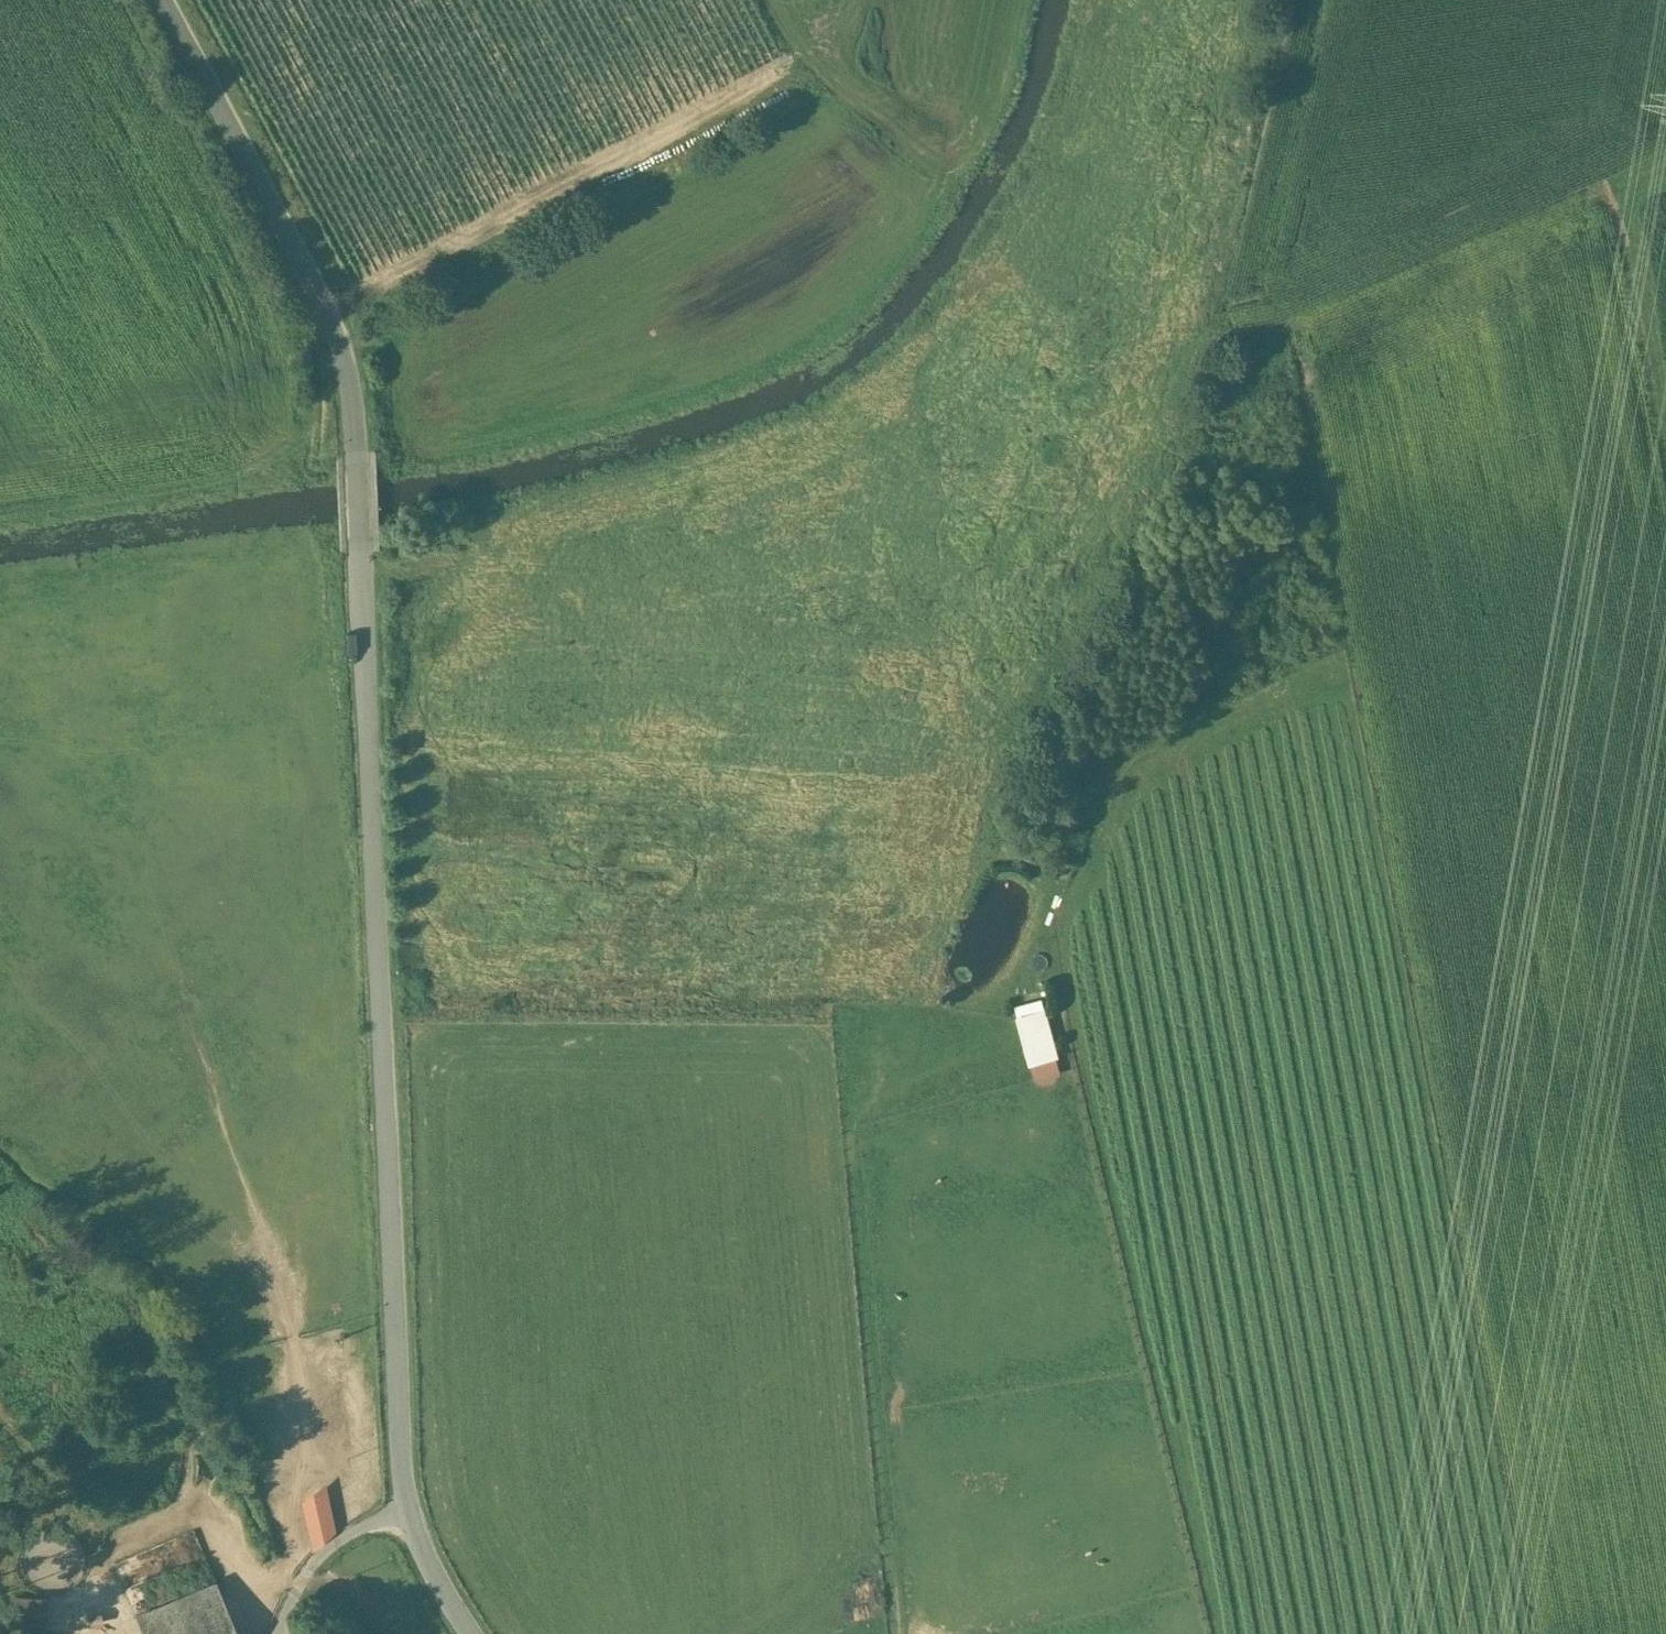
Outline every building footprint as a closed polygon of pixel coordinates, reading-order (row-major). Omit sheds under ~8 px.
[(1026,1063),(1028,1076),(1054,1072),(1044,1006),(1010,1011),(1018,1065),(1026,1063)] [(123,1530),(118,1520),(98,1528),(102,1539),(123,1530)] [(134,1617),(142,1633),(238,1633),(216,1582),(134,1617)] [(14,1596),(13,1633),(44,1633),(46,1597),(14,1596)]
